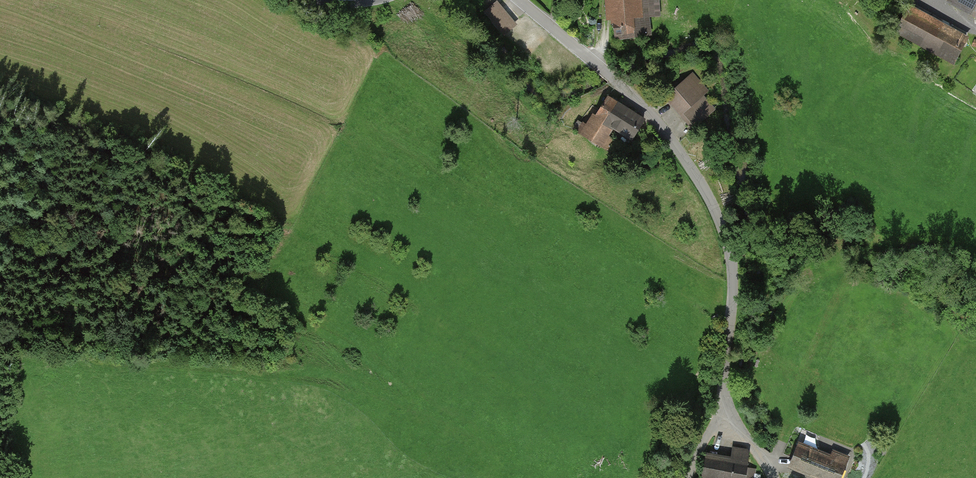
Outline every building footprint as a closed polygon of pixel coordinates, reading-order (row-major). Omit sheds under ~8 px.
[(609,23),(614,23),(615,38),(653,37),(652,21),(664,20),(663,0),(607,0),(609,23)] [(951,2),(975,16),(975,0),(952,0),(951,2)] [(525,28),(500,1),(486,14),(511,41),(525,28)] [(974,32),(916,6),(902,36),(960,63),(974,32)] [(692,74),(668,100),(701,129),(724,103),(692,74)] [(647,125),(612,99),(583,137),(602,151),(618,129),(635,141),(647,125)] [(801,443),(790,469),(813,477),(844,477),(853,455),(836,449),(834,455),(801,443)] [(708,453),(704,477),(749,477),(753,451),(734,448),(733,457),(708,453)]
